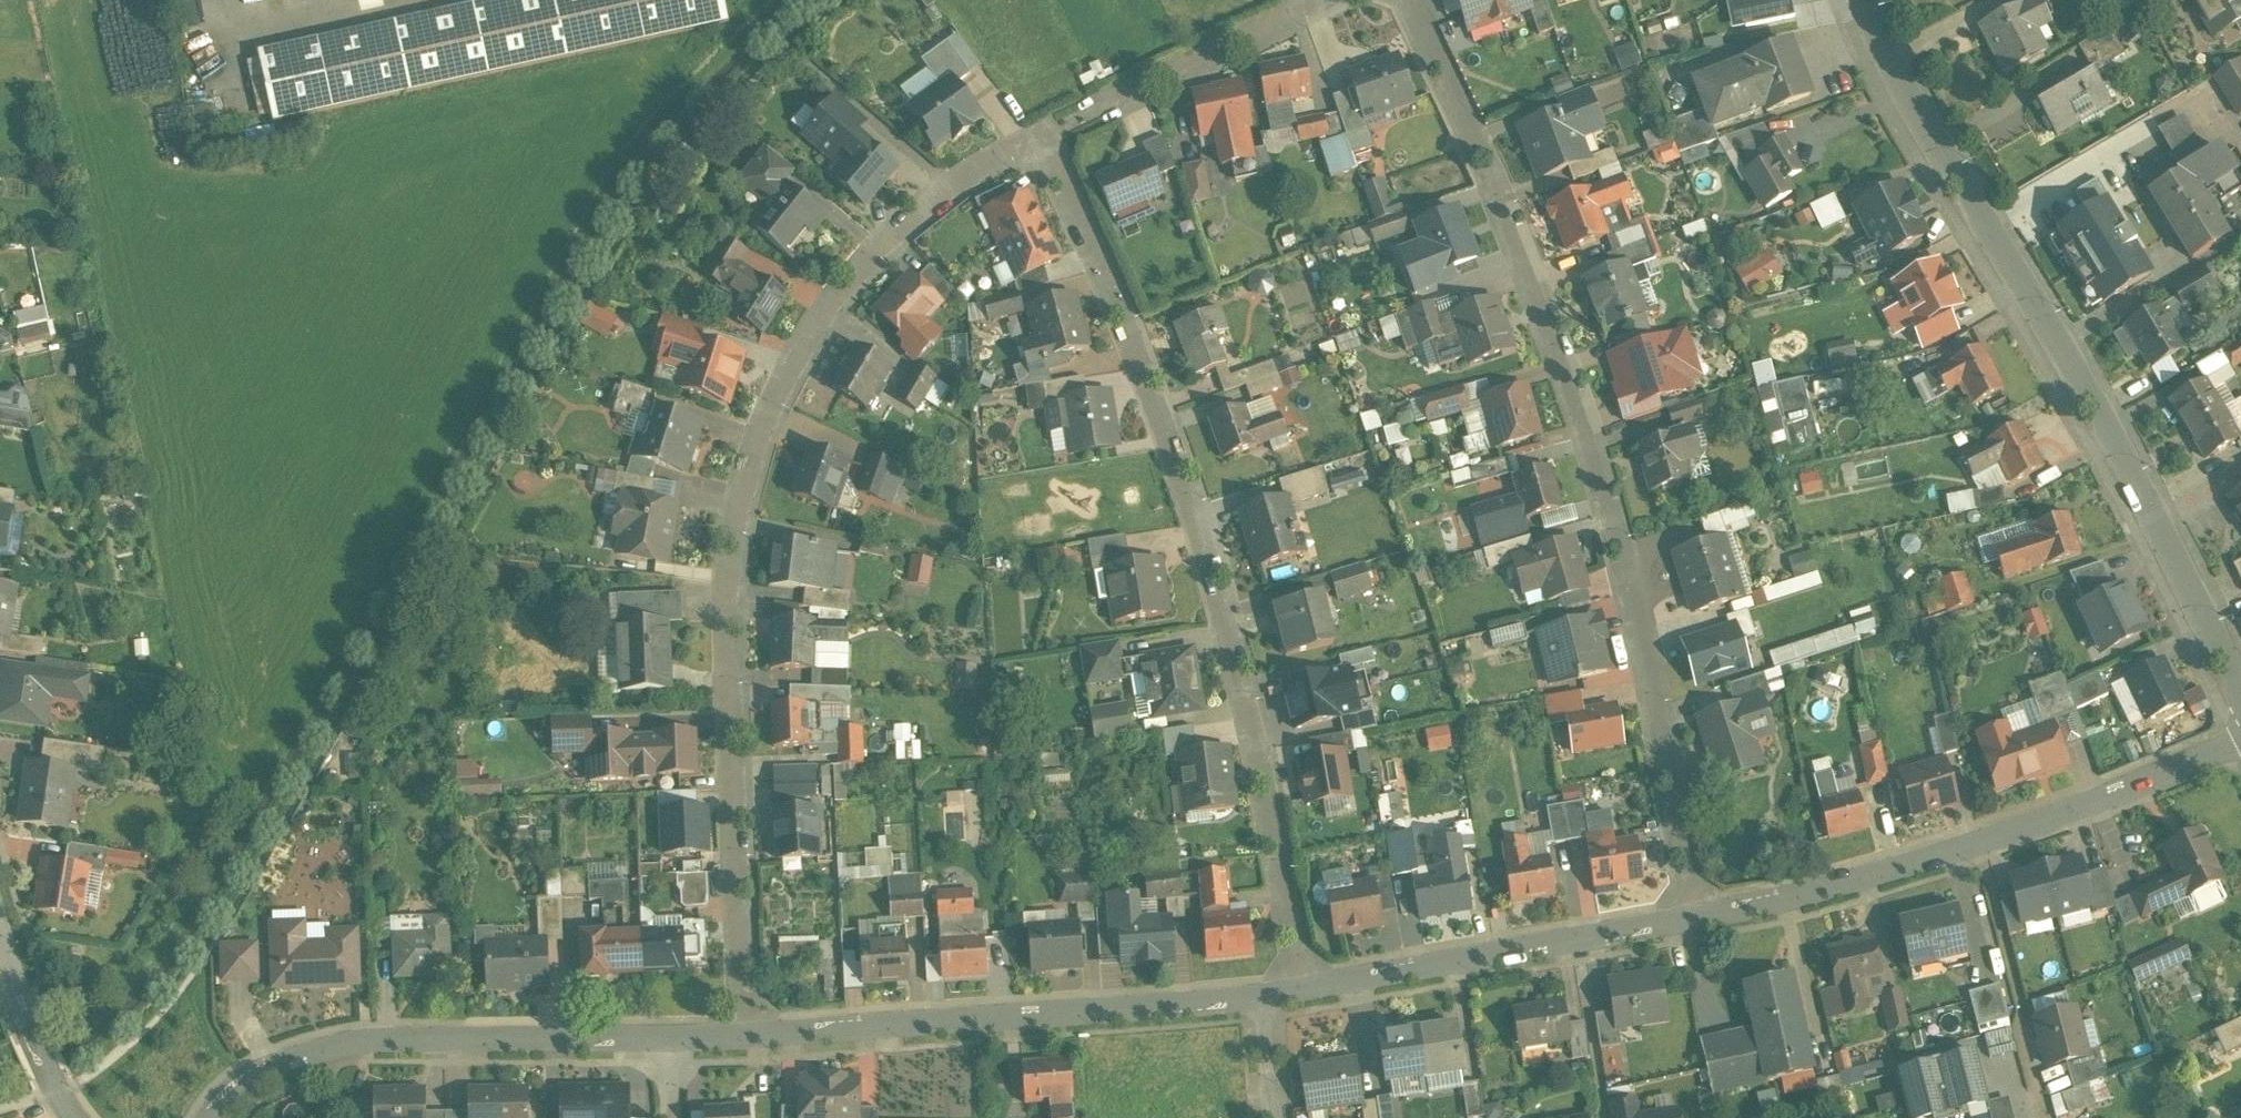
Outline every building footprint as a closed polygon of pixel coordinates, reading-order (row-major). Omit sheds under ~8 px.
[(264,58),(278,126),(735,29),(729,0),(537,0),(264,58)] [(1498,0),(1460,0),(1474,35),(1507,22),(1498,0)] [(1507,23),(1537,11),(1533,0),(1498,0),(1507,23)] [(1547,0),(1534,0),(1537,11),(1544,31),(1556,27),(1547,0)] [(1984,30),(2010,80),(2054,58),(2043,37),(2057,30),(2042,0),(2041,0),(2020,11),(1984,30)] [(2041,0),(2014,0),(2020,11),(2041,0)] [(2217,41),(2240,27),(2240,0),(2192,0),(2217,41)] [(2129,56),(2112,29),(2082,48),(2095,69),(2099,75),(2129,56)] [(975,75),(952,43),(920,65),(939,92),(908,113),(937,152),(985,119),(963,85),(975,75)] [(1819,99),(1799,44),(1701,79),(1721,134),(1819,99)] [(1403,55),(1353,72),(1371,122),(1420,105),(1403,55)] [(1310,59),(1265,66),(1272,107),(1317,99),(1310,59)] [(2219,80),(2240,117),(2240,67),(2219,80)] [(2099,75),(2095,69),(2037,103),(2061,145),(2119,111),(2099,75)] [(1247,85),(1199,90),(1204,139),(1224,137),(1227,165),(1256,161),(1247,85)] [(1594,97),(1521,126),(1543,184),(1596,163),(1588,142),(1609,134),(1594,97)] [(841,168),(864,142),(874,131),(840,101),(808,138),(841,168)] [(1330,115),(1302,120),(1305,139),(1333,134),(1330,115)] [(1168,133),(1147,143),(1153,155),(1100,179),(1118,219),(1171,194),(1160,169),(1180,160),(1168,133)] [(2147,183),(2192,258),(2226,237),(2205,201),(2240,180),(2240,166),(2224,137),(2147,183)] [(1771,163),(1748,176),(1769,211),(1801,192),(1793,180),(1810,170),(1791,139),(1766,154),(1771,163)] [(898,171),(864,142),(841,168),(833,177),(867,207),(898,171)] [(801,175),(769,150),(740,186),(768,208),(754,226),(791,255),(822,216),(789,190),(801,175)] [(1210,165),(1191,169),(1197,203),(1215,200),(1210,165)] [(1628,180),(1551,208),(1567,252),(1611,237),(1604,217),(1638,205),(1628,180)] [(1035,191),(1014,201),(1009,190),(979,204),(984,215),(989,212),(1005,247),(1051,227),(1035,191)] [(1897,192),(1872,203),(1886,231),(1851,247),(1853,251),(1860,268),(1896,251),(1899,254),(1924,242),(1897,192)] [(2098,303),(2149,273),(2101,196),(2051,226),(2098,303)] [(1459,209),(1412,226),(1419,245),(1400,252),(1416,295),(1455,281),(1452,271),(1478,261),(1459,209)] [(1376,244),(1408,232),(1402,215),(1370,227),(1376,244)] [(1657,240),(1650,222),(1611,237),(1617,254),(1657,240)] [(1053,284),(1047,270),(1066,261),(1051,227),(1005,247),(1020,281),(1017,282),(1023,297),(1053,284)] [(753,258),(730,240),(702,276),(737,302),(731,309),(766,335),(794,299),(748,264),(753,258)] [(1617,254),(1622,268),(1587,281),(1606,333),(1653,316),(1638,273),(1665,263),(1657,240),(1617,254)] [(1787,276),(1773,252),(1739,272),(1753,296),(1787,276)] [(2177,297),(2159,308),(2153,298),(2111,323),(2115,331),(2121,341),(2119,342),(2125,351),(2129,358),(2139,351),(2150,368),(2183,348),(2169,325),(2188,313),(2186,310),(2199,302),(2203,308),(2220,297),(2203,268),(2171,287),(2177,297)] [(949,305),(914,273),(881,308),(906,331),(895,342),(920,364),(946,335),(932,323),(949,305)] [(1898,294),(1910,316),(1924,311),(1939,338),(1964,327),(1938,277),(1898,294)] [(1081,296),(1035,308),(1043,341),(1028,345),(1033,363),(1095,347),(1081,296)] [(993,322),(1027,314),(1023,298),(989,306),(993,322)] [(1519,352),(1502,300),(1456,316),(1474,367),(1519,352)] [(1227,308),(1178,328),(1199,378),(1233,363),(1222,337),(1237,331),(1227,308)] [(1430,310),(1398,320),(1409,353),(1441,342),(1430,310)] [(713,333),(670,319),(660,350),(672,354),(668,366),(687,371),(681,390),(732,406),(748,357),(710,345),(713,333)] [(1910,323),(1863,335),(1869,357),(1915,346),(1910,323)] [(1694,334),(1617,358),(1625,384),(1617,387),(1626,415),(1697,392),(1694,382),(1708,378),(1694,334)] [(1989,345),(1941,372),(1954,395),(1966,388),(1977,409),(2014,389),(1989,345)] [(898,371),(860,346),(834,386),(873,411),(898,371)] [(2227,356),(2237,373),(2240,370),(2240,347),(2227,356)] [(940,382),(920,370),(901,401),(921,413),(940,382)] [(1282,374),(1249,385),(1255,403),(1288,392),(1282,374)] [(2208,384),(2172,405),(2190,435),(2226,414),(2208,384)] [(1533,388),(1488,400),(1501,451),(1547,439),(1533,388)] [(1434,423),(1474,412),(1469,390),(1428,401),(1434,423)] [(1052,434),(1070,431),(1073,456),(1125,448),(1117,392),(1065,399),(1066,405),(1048,408),(1052,434)] [(1249,407),(1211,420),(1225,461),(1294,438),(1286,414),(1255,425),(1249,407)] [(709,428),(663,411),(653,438),(641,434),(634,454),(692,476),(709,428)] [(2190,435),(2206,463),(2240,443),(2240,440),(2226,414),(2190,435)] [(2052,467),(2030,422),(1964,454),(1978,481),(2007,468),(2015,485),(2052,467)] [(1706,433),(1642,449),(1653,494),(1694,484),(1690,469),(1713,463),(1706,433)] [(853,463),(816,448),(797,496),(834,511),(853,463)] [(908,469),(877,456),(863,493),(893,505),(908,469)] [(1325,470),(1294,480),(1302,505),(1333,496),(1325,470)] [(1516,483),(1520,499),(1492,507),(1499,532),(1527,524),(1565,514),(1554,473),(1516,483)] [(661,483),(620,475),(617,493),(627,495),(658,501),(661,483)] [(18,504),(20,494),(0,491),(0,501),(18,504)] [(2230,500),(2240,519),(2240,494),(2230,500)] [(658,501),(627,495),(619,534),(628,536),(624,557),(673,567),(686,507),(658,501)] [(1293,496),(1242,513),(1261,571),(1312,554),(1293,496)] [(12,545),(18,504),(0,501),(0,543),(12,545)] [(1713,543),(1674,553),(1695,615),(1749,598),(1731,537),(1761,526),(1754,505),(1705,520),(1713,543)] [(2089,551),(2078,512),(2035,524),(2038,536),(2002,546),(2010,574),(2089,551)] [(1537,554),(1533,539),(1485,552),(1491,575),(1515,568),(1513,561),(1537,554)] [(844,551),(779,543),(773,584),(839,593),(844,551)] [(1537,554),(1513,561),(1515,568),(1523,598),(1547,592),(1550,602),(1595,590),(1583,543),(1537,554)] [(1110,568),(1131,565),(1128,544),(1096,548),(1099,570),(1110,568)] [(1131,565),(1110,568),(1118,624),(1176,615),(1168,560),(1131,565)] [(1368,562),(1335,574),(1339,586),(1373,574),(1368,562)] [(2132,583),(2120,588),(2108,566),(2074,576),(2090,602),(2083,605),(2106,655),(2155,633),(2132,583)] [(0,585),(0,638),(2,638),(14,640),(24,589),(0,585)] [(686,594),(623,597),(624,626),(688,623),(686,594)] [(1329,595),(1276,609),(1289,658),(1342,644),(1329,595)] [(1611,615),(1541,631),(1552,681),(1613,667),(1607,642),(1616,639),(1611,615)] [(1733,618),(1681,636),(1697,683),(1749,666),(1733,618)] [(851,625),(780,624),(779,670),(818,671),(818,646),(850,646),(851,625)] [(1528,640),(1524,624),(1490,633),(1494,649),(1528,640)] [(623,628),(627,689),(676,686),(673,625),(623,628)] [(14,640),(2,638),(0,648),(0,653),(43,660),(45,644),(14,640)] [(1085,648),(1092,687),(1131,680),(1124,641),(1085,648)] [(1154,719),(1212,709),(1201,645),(1143,655),(1154,719)] [(7,661),(0,702),(0,724),(53,733),(59,703),(89,708),(95,677),(7,661)] [(2187,706),(2168,664),(2130,681),(2149,723),(2187,706)] [(1284,677),(1295,732),(1340,722),(1328,668),(1284,677)] [(2080,716),(2067,676),(2034,686),(2047,726),(2080,716)] [(811,707),(774,708),(775,750),(816,749),(816,763),(842,762),(842,769),(869,769),(868,727),(848,727),(848,707),(857,707),(857,686),(811,687),(811,707)] [(1587,712),(1583,692),(1546,699),(1551,728),(1570,725),(1568,715),(1587,712)] [(1771,698),(1701,720),(1720,784),(1768,770),(1759,742),(1782,735),(1771,698)] [(1137,704),(1095,711),(1100,741),(1142,734),(1137,704)] [(1629,749),(1621,705),(1587,712),(1568,715),(1570,725),(1577,759),(1629,749)] [(590,716),(554,717),(555,749),(589,748),(589,737),(590,737),(590,716)] [(1953,716),(1939,720),(1948,755),(1962,752),(1953,716)] [(2000,790),(2071,767),(2058,727),(2017,741),(2011,723),(1982,732),(2000,790)] [(684,733),(657,734),(658,739),(629,740),(627,740),(629,771),(630,771),(654,770),(659,770),(659,774),(694,773),(693,742),(691,742),(684,736),(684,733)] [(590,737),(589,737),(589,748),(590,781),(630,780),(630,771),(629,771),(627,740),(622,741),(617,736),(590,737)] [(1894,781),(1885,743),(1862,749),(1871,786),(1894,781)] [(57,745),(53,768),(82,773),(105,777),(109,754),(57,745)] [(1235,751),(1185,756),(1191,817),(1241,811),(1235,751)] [(1349,751),(1300,761),(1310,808),(1359,797),(1349,751)] [(1948,762),(1905,774),(1917,819),(1961,807),(1948,762)] [(53,768),(31,764),(22,822),(72,830),(82,773),(53,768)] [(630,780),(654,780),(654,770),(630,771),(630,780)] [(825,772),(780,773),(781,802),(826,801),(825,772)] [(1874,830),(1862,790),(1844,795),(1838,774),(1818,780),(1835,841),(1874,830)] [(706,803),(660,804),(660,852),(707,852),(706,803)] [(1551,810),(1556,843),(1592,838),(1587,805),(1551,810)] [(823,815),(781,816),(782,857),(824,857),(823,815)] [(1477,824),(1460,827),(1464,851),(1481,848),(1477,824)] [(2237,883),(2212,829),(2165,850),(2176,874),(2135,893),(2149,923),(2237,883)] [(1618,835),(1589,840),(1597,892),(1653,883),(1645,831),(1618,835)] [(1413,834),(1392,837),(1397,875),(1418,872),(1413,834)] [(1532,837),(1504,842),(1516,909),(1563,901),(1556,859),(1536,863),(1532,837)] [(75,852),(72,870),(94,873),(105,875),(107,857),(75,852)] [(1469,865),(1418,874),(1426,922),(1477,914),(1469,865)] [(72,870),(44,866),(38,913),(87,920),(94,873),(72,870)] [(2095,908),(2099,921),(2119,916),(2108,873),(2088,878),(2085,866),(2049,875),(2060,917),(2095,908)] [(543,938),(566,937),(565,902),(591,902),(591,887),(591,874),(550,875),(551,902),(542,902),(543,938)] [(1202,877),(1205,914),(1226,912),(1223,875),(1202,877)] [(2016,883),(2019,896),(2003,900),(2013,938),(2030,933),(2029,927),(2060,917),(2049,875),(2016,883)] [(710,878),(679,879),(680,895),(684,895),(685,910),(691,910),(711,909),(711,905),(710,878)] [(1098,878),(1064,880),(1066,907),(1099,905),(1098,878)] [(923,879),(892,881),(895,923),(926,921),(923,879)] [(1186,880),(1151,882),(1152,906),(1187,904),(1186,880)] [(635,935),(630,884),(592,888),(593,905),(604,904),(605,917),(613,916),(614,934),(586,936),(590,980),(655,974),(651,933),(635,935)] [(1381,891),(1333,898),(1339,939),(1387,931),(1381,891)] [(977,894),(944,896),(945,922),(979,921),(977,894)] [(1103,913),(1106,967),(1183,964),(1183,958),(1182,944),(1181,927),(1144,929),(1143,899),(1114,900),(1114,912),(1103,913)] [(1965,909),(1903,924),(1914,967),(1975,952),(1965,909)] [(1256,916),(1206,918),(1208,965),(1258,962),(1256,916)] [(429,939),(399,940),(400,981),(454,979),(452,918),(428,919),(429,939)] [(311,924),(275,925),(276,993),(367,992),(366,930),(331,931),(331,946),(311,946),(311,924)] [(653,931),(656,973),(718,969),(715,927),(653,931)] [(1085,929),(1032,931),(1033,971),(1087,969),(1085,929)] [(991,937),(948,940),(951,981),(993,978),(991,937)] [(1872,1010),(1862,976),(1889,968),(1881,940),(1831,954),(1839,982),(1849,1017),(1872,1010)] [(2194,964),(2185,942),(2135,964),(2144,985),(2194,964)] [(547,943),(491,945),(493,995),(549,993),(547,943)] [(909,945),(863,949),(867,989),(913,985),(909,945)] [(261,946),(226,947),(227,982),(262,982),(261,946)] [(1759,1032),(1707,1043),(1718,1094),(1823,1072),(1803,976),(1750,987),(1759,1032)] [(1664,977),(1614,984),(1618,1016),(1620,1030),(1670,1023),(1664,977)] [(2004,986),(1974,995),(1984,1027),(2014,1019),(2004,986)] [(1894,1034),(1912,1029),(1902,991),(1884,996),(1894,1034)] [(1569,1006),(1519,1012),(1523,1048),(1573,1041),(1571,1024),(1569,1006)] [(2087,1007),(2038,1019),(2051,1069),(2069,1064),(2100,1056),(2098,1046),(2087,1007)] [(1620,1030),(1618,1016),(1601,1018),(1605,1047),(1622,1045),(1620,1030)] [(2217,1033),(2231,1061),(2240,1057),(2240,1021),(2217,1033)] [(1586,1022),(1571,1024),(1573,1041),(1577,1063),(1592,1061),(1586,1022)] [(1423,1031),(1430,1079),(1466,1074),(1458,1026),(1423,1031)] [(1423,1031),(1382,1038),(1390,1087),(1430,1079),(1423,1031)] [(2100,1056),(2069,1064),(2075,1090),(2112,1078),(2104,1045),(2098,1046),(2100,1056)] [(1943,1060),(1942,1059),(1928,1062),(1929,1064),(1898,1072),(1910,1117),(1929,1117),(1931,1117),(1932,1117),(1964,1117),(1966,1117),(1969,1117),(1966,1108),(1987,1103),(1974,1052),(1943,1060)] [(1361,1061),(1306,1070),(1313,1115),(1368,1107),(1367,1103),(1361,1061)] [(1076,1063),(1026,1065),(1028,1105),(1057,1104),(1078,1103),(1076,1063)] [(865,1110),(864,1076),(834,1077),(835,1117),(881,1117),(881,1110),(865,1110)] [(803,1110),(784,1110),(785,1117),(835,1117),(834,1077),(801,1078),(803,1110)] [(1483,1085),(1468,1086),(1471,1117),(1487,1117),(1483,1085)] [(602,1117),(638,1117),(638,1089),(602,1090),(602,1117)] [(569,1117),(602,1117),(602,1090),(568,1090),(569,1117)] [(532,1091),(473,1093),(473,1113),(449,1114),(449,1117),(533,1117),(532,1091)] [(448,1114),(416,1115),(416,1092),(364,1093),(365,1117),(448,1117),(448,1114)] [(1381,1101),(1384,1117),(1399,1117),(1395,1098),(1381,1101)] [(1381,1101),(1367,1103),(1368,1107),(1370,1117),(1384,1117),(1381,1101)] [(1078,1103),(1057,1104),(1058,1117),(1079,1117),(1078,1103)] [(706,1111),(707,1117),(753,1117),(752,1109),(706,1111)]
